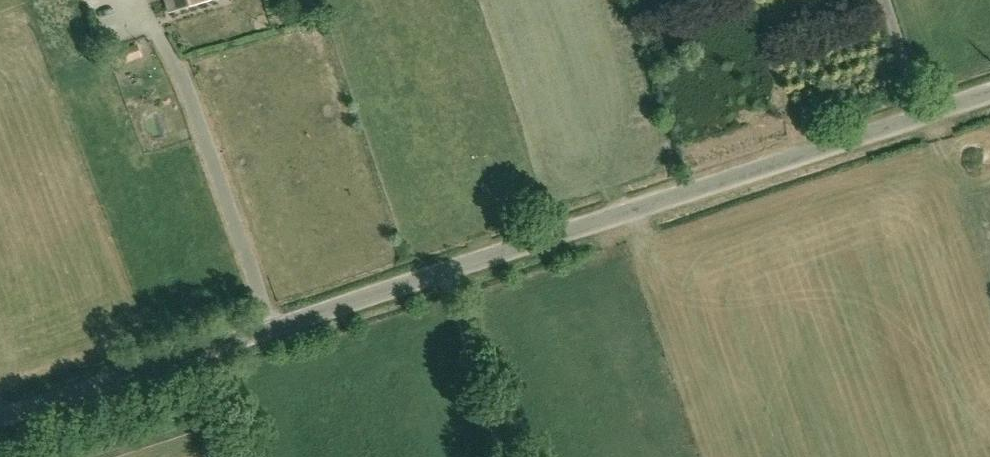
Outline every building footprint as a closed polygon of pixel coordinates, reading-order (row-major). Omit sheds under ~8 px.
[(170,12),(210,0),(166,0),(170,12)] [(113,34),(116,46),(133,41),(130,29),(113,34)] [(127,63),(143,58),(138,44),(122,49),(127,63)]
